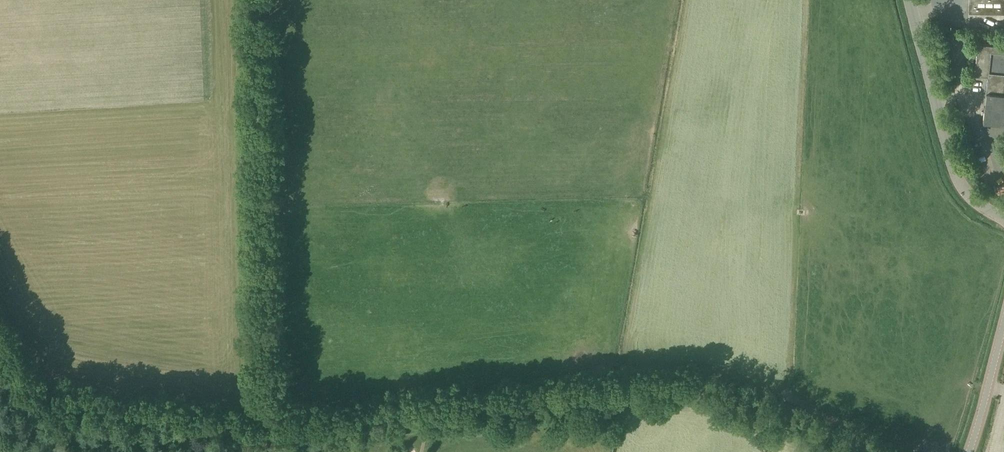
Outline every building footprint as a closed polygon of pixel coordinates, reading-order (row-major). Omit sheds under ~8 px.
[(968,13),(1003,13),(1003,0),(969,0),(968,13)] [(987,76),(982,122),(1003,124),(1003,46),(978,43),(974,75),(987,76)]
